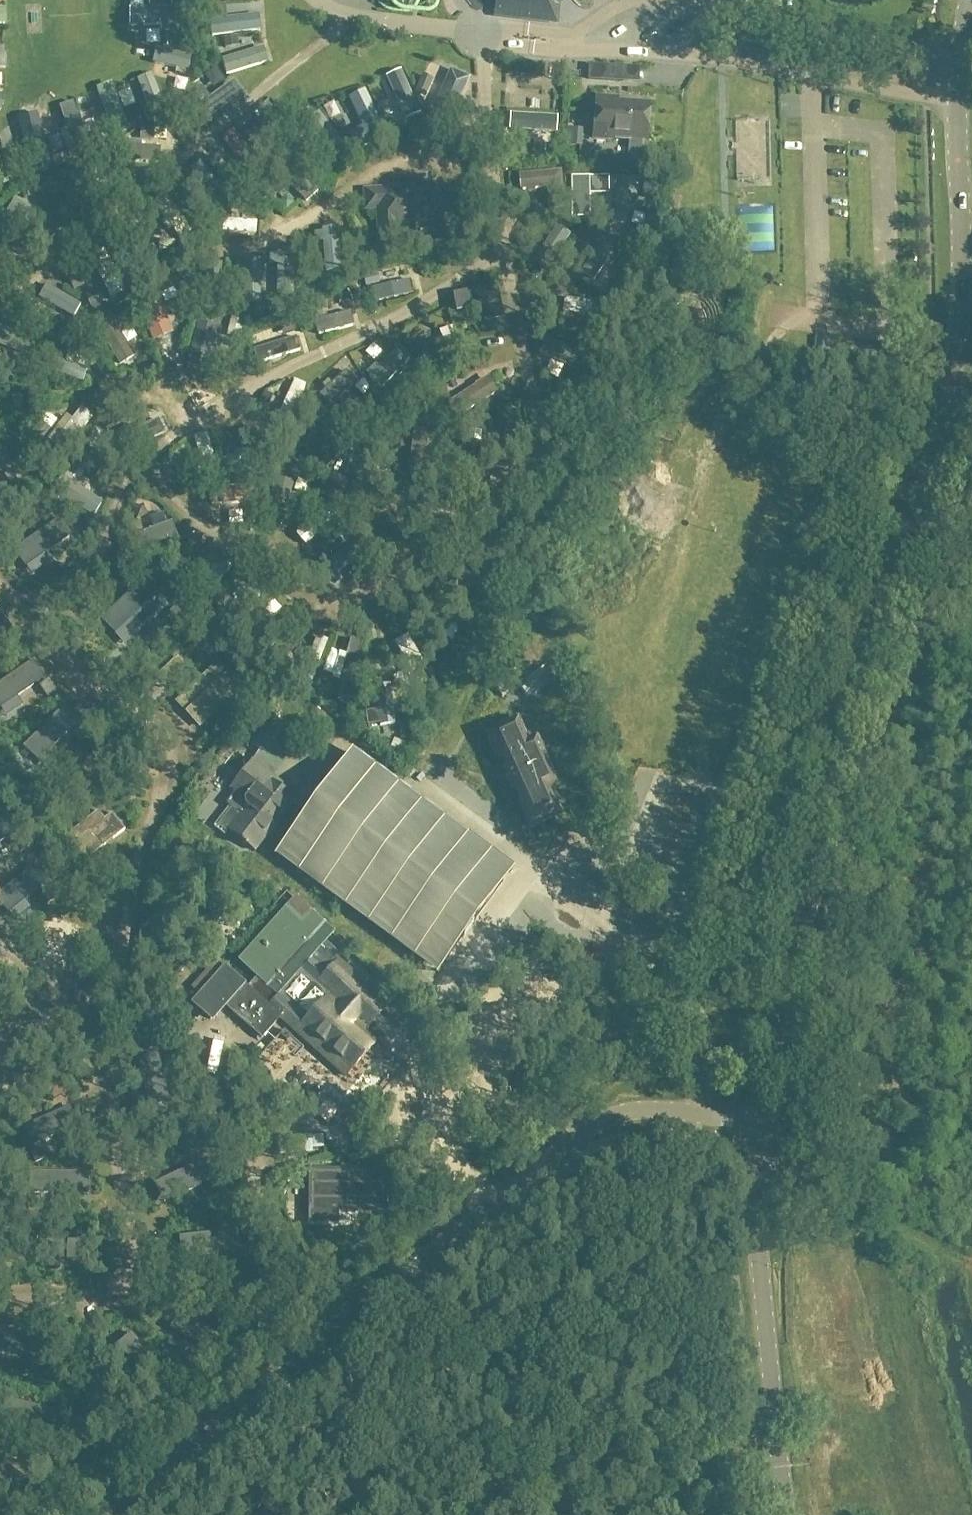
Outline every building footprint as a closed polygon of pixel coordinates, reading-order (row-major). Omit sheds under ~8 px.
[(138,12),(151,11),(150,0),(137,0),(138,12)] [(218,5),(261,11),(263,0),(219,0),(218,5)] [(494,16),(546,22),(546,19),(549,19),(551,0),(496,0),(494,16)] [(11,7),(0,7),(0,32),(12,31),(11,7)] [(166,35),(164,13),(136,15),(137,29),(149,28),(149,36),(166,35)] [(270,27),(219,27),(219,43),(270,43),(270,27)] [(756,44),(758,31),(741,28),(738,41),(756,44)] [(179,73),(182,60),(159,54),(155,67),(179,73)] [(253,81),(275,74),(270,58),(248,65),(253,81)] [(12,76),(11,60),(0,60),(0,76),(12,76)] [(118,86),(103,92),(117,128),(132,122),(118,86)] [(461,89),(461,109),(473,109),(473,90),(461,89)] [(366,90),(349,99),(363,127),(349,133),(357,151),(388,136),(366,90)] [(518,107),(549,106),(549,108),(560,107),(560,97),(518,99),(518,107)] [(646,142),(649,105),(617,102),(617,98),(596,97),(593,139),(646,142)] [(175,147),(174,135),(160,135),(161,148),(175,147)] [(545,149),(546,165),(554,165),(552,137),(519,139),(520,150),(545,149)] [(562,171),(519,175),(521,192),(547,190),(550,213),(566,211),(562,171)] [(396,223),(415,222),(412,178),(403,179),(404,189),(365,192),(366,209),(377,208),(379,233),(397,232),(396,223)] [(421,178),(412,178),(415,222),(434,221),(434,229),(452,228),(450,204),(462,203),(460,185),(422,188),(421,178)] [(631,209),(641,207),(638,187),(628,188),(631,209)] [(785,223),(749,224),(750,256),(786,255),(785,223)] [(261,238),(262,225),(228,224),(228,238),(261,238)] [(145,227),(136,232),(155,267),(164,262),(145,227)] [(390,294),(393,308),(420,301),(417,288),(390,294)] [(158,341),(176,334),(158,289),(140,296),(158,341)] [(47,304),(67,313),(72,301),(52,292),(47,304)] [(569,305),(568,319),(593,321),(593,306),(569,305)] [(366,379),(377,390),(409,359),(397,348),(366,379)] [(553,348),(549,365),(584,375),(588,357),(553,348)] [(176,349),(162,355),(166,366),(180,360),(176,349)] [(470,413),(502,401),(495,382),(463,394),(470,413)] [(75,430),(84,437),(97,420),(88,413),(75,430)] [(214,438),(200,442),(212,484),(226,481),(214,438)] [(388,487),(398,485),(394,468),(384,471),(388,487)] [(234,492),(214,502),(221,516),(241,506),(234,492)] [(322,570),(327,578),(362,555),(356,547),(322,570)] [(230,561),(207,579),(216,591),(239,573),(230,561)] [(147,583),(102,622),(122,645),(167,605),(147,583)] [(0,615),(0,649),(17,635),(0,615)] [(325,643),(313,678),(324,681),(336,647),(325,643)] [(240,687),(216,661),(174,701),(198,726),(240,687)] [(519,666),(493,685),(502,698),(518,685),(528,698),(554,679),(545,666),(528,678),(519,666)] [(384,730),(400,725),(396,712),(381,716),(384,730)] [(525,747),(522,740),(515,724),(501,731),(488,737),(495,753),(498,761),(502,759),(506,767),(502,769),(514,794),(517,793),(521,801),(517,803),(521,811),(529,828),(543,822),(557,816),(549,799),(546,793),(555,789),(553,784),(544,765),(536,748),(534,743),(525,747)] [(427,964),(446,961),(474,922),(503,883),(499,865),(348,754),(276,853),(427,964)] [(247,847),(254,853),(293,803),(248,767),(229,791),(233,794),(224,806),(228,809),(213,828),(223,836),(227,832),(242,843),(241,845),(245,848),(247,847)] [(88,832),(101,848),(124,830),(111,814),(103,820),(97,812),(74,830),(80,838),(88,832)] [(244,967),(257,979),(247,991),(223,970),(191,1006),(209,1022),(222,1007),(259,1040),(279,1019),(295,1034),(294,1035),(342,1080),(376,1044),(364,1033),(386,1009),(340,967),(333,960),(337,955),(321,941),(329,932),(327,930),(298,905),(244,967)] [(482,1001),(496,988),(483,974),(469,988),(482,1001)] [(231,1045),(244,1055),(253,1044),(240,1034),(231,1045)] [(151,1036),(141,1038),(143,1050),(154,1048),(151,1036)] [(157,1051),(137,1056),(143,1083),(148,1106),(148,1107),(168,1102),(157,1051)] [(69,1107),(21,1129),(30,1148),(60,1134),(77,1126),(69,1107)] [(39,1147),(30,1152),(35,1163),(44,1159),(39,1147)] [(206,1160),(163,1181),(172,1200),(215,1178),(206,1160)] [(386,1211),(386,1170),(308,1170),(308,1210),(310,1210),(310,1223),(335,1223),(336,1210),(346,1210),(346,1211),(386,1211)] [(29,1173),(29,1193),(77,1195),(78,1174),(29,1173)] [(201,1227),(222,1212),(213,1199),(192,1213),(201,1227)] [(237,1232),(189,1237),(191,1258),(239,1252),(237,1232)] [(40,1241),(39,1259),(66,1260),(66,1262),(67,1262),(67,1260),(89,1261),(90,1244),(95,1244),(40,1241)] [(29,1357),(34,1338),(0,1330),(0,1351),(29,1357)] [(133,1338),(120,1350),(135,1366),(134,1367),(135,1368),(136,1367),(154,1387),(167,1375),(130,1334),(130,1335),(133,1338)] [(27,1362),(24,1374),(34,1377),(37,1365),(27,1362)]
